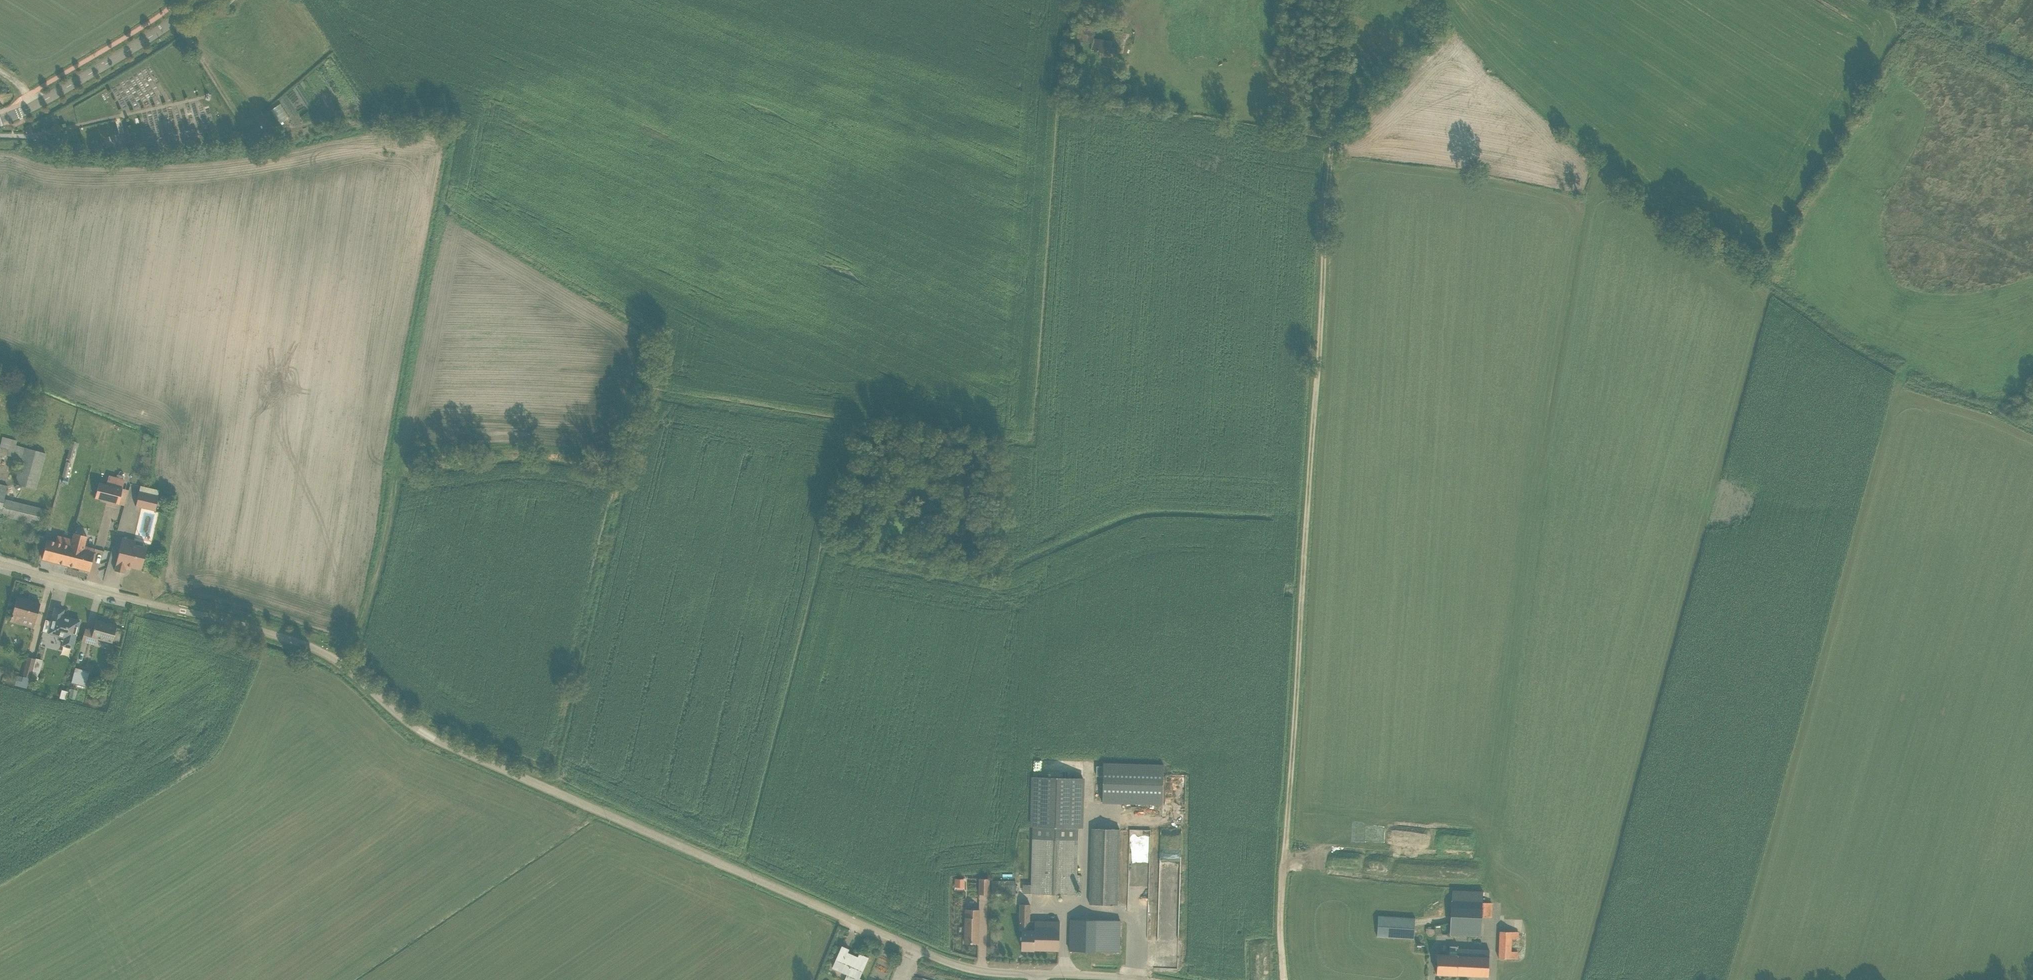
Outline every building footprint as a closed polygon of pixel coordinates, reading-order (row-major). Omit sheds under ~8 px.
[(1104,6),(1123,11),(1125,3),(1112,0),(1105,0),(1104,6)] [(1080,27),(1078,40),(1094,43),(1092,55),(1110,57),(1112,40),(1095,38),(1097,29),(1080,27)] [(1067,51),(1064,68),(1074,69),(1077,53),(1067,51)] [(1120,90),(1119,104),(1134,105),(1135,91),(1120,90)] [(257,126),(244,134),(251,144),(264,137),(257,126)] [(12,456),(16,440),(2,436),(0,444),(0,457),(2,457),(3,453),(12,456)] [(14,484),(35,489),(45,453),(16,445),(13,456),(21,458),(14,484)] [(71,459),(66,458),(61,477),(66,478),(68,469),(70,470),(72,463),(70,463),(71,459)] [(98,482),(94,498),(118,504),(124,479),(108,475),(106,484),(98,482)] [(43,526),(47,510),(4,499),(7,486),(0,484),(0,516),(43,526)] [(158,490),(140,486),(135,507),(154,511),(156,505),(159,506),(160,500),(157,499),(158,496),(157,496),(158,490)] [(46,539),(41,559),(89,571),(94,549),(84,545),(86,536),(73,532),(71,539),(57,535),(55,541),(46,539)] [(114,570),(124,573),(126,565),(141,568),(146,547),(135,544),(135,541),(121,537),(114,570)] [(16,597),(10,621),(33,628),(40,604),(16,597)] [(63,610),(54,608),(48,634),(63,638),(61,646),(72,649),(74,639),(79,620),(66,617),(62,616),(63,610)] [(96,618),(89,644),(94,645),(96,639),(111,643),(116,625),(96,618)] [(35,659),(27,657),(22,674),(22,676),(16,675),(14,685),(26,688),(28,678),(30,678),(32,671),(35,659)] [(35,659),(32,671),(39,673),(42,660),(35,658),(35,659)] [(70,683),(85,687),(89,671),(74,668),(70,683)] [(59,698),(65,699),(67,691),(61,689),(59,698)] [(1163,764),(1105,762),(1104,803),(1163,804),(1163,764)] [(1084,778),(1032,776),(1030,826),(1033,827),(1078,828),(1083,828),(1084,778)] [(1076,874),(1078,828),(1033,827),(1030,885),(1022,885),(1023,893),(1076,895),(1077,891),(1081,890),(1081,875),(1076,874)] [(1091,828),(1089,904),(1117,905),(1120,829),(1091,828)] [(1154,863),(1172,863),(1172,849),(1154,849),(1154,863)] [(979,894),(989,895),(989,879),(979,878),(979,894)] [(991,881),(991,896),(1015,896),(1015,881),(991,881)] [(1483,892),(1452,890),(1449,935),(1481,936),(1482,917),(1491,917),(1492,903),(1482,902),(1483,892)] [(1022,931),(1021,950),(1058,951),(1060,921),(1035,921),(1030,921),(1030,905),(1019,904),(1019,930),(1022,931)] [(964,943),(978,944),(979,910),(965,909),(964,943)] [(1415,918),(1378,916),(1377,937),(1413,939),(1415,918)] [(1070,920),(1069,951),(1119,952),(1120,921),(1070,920)] [(1499,931),(1499,958),(1518,959),(1518,952),(1510,952),(1511,939),(1518,939),(1519,932),(1499,931)] [(1437,954),(1436,974),(1488,976),(1489,950),(1458,948),(1458,947),(1449,946),(1449,954),(1437,954)] [(868,959),(859,955),(857,961),(854,959),(855,957),(847,953),(848,950),(842,947),(833,968),(847,975),(844,979),(862,979),(859,979),(868,959)]
